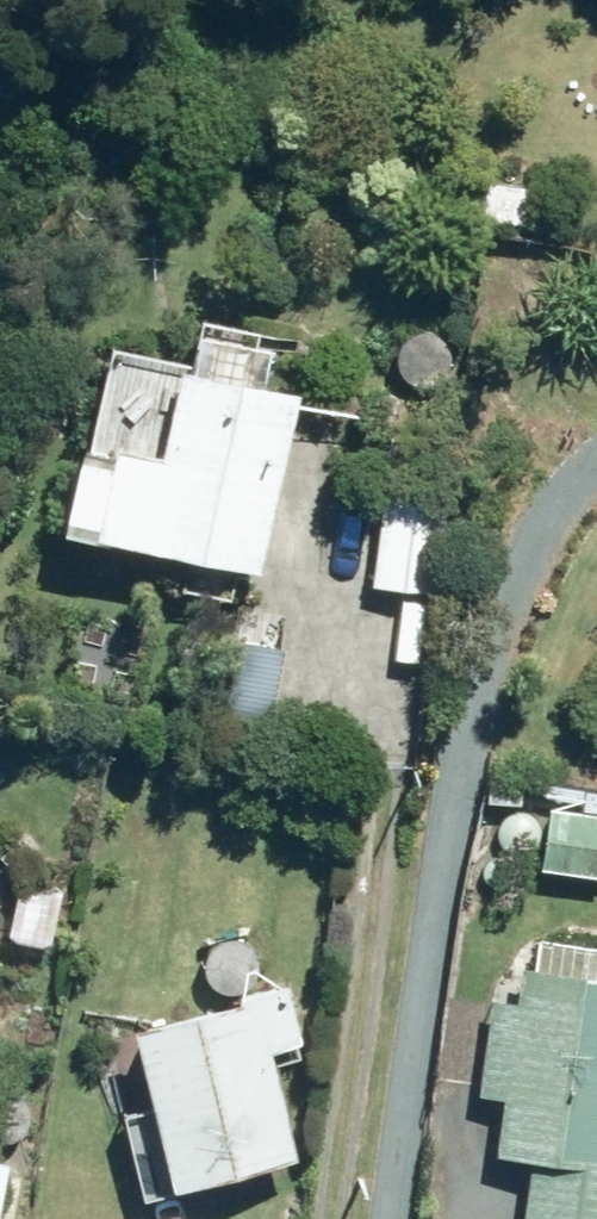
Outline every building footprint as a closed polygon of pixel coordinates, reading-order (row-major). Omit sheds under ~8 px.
[(481,219),(530,224),(534,190),(485,186),(481,219)] [(512,287),(520,245),(496,241),(488,283),(512,287)] [(266,572),(304,398),(184,373),(167,459),(126,449),(123,461),(86,453),(69,530),(266,572)] [(134,417),(148,418),(158,407),(157,395),(147,384),(135,384),(124,394),(124,408),(134,417)] [(388,494),(378,585),(441,592),(452,501),(388,494)] [(490,801),(527,802),(527,779),(491,778),(490,801)] [(596,815),(596,790),(592,790),(589,814),(596,815)] [(589,814),(555,810),(548,872),(596,877),(596,815),(589,814)] [(524,970),(519,1007),(498,1004),(486,1096),(510,1098),(503,1156),(535,1160),(528,1218),(596,1218),(596,980),(524,970)] [(160,1106),(181,1193),(305,1164),(277,1050),(306,1044),(293,987),(248,997),(250,1006),(142,1031),(147,1051),(123,1057),(136,1112),(160,1106)] [(16,1164),(0,1161),(0,1218),(6,1218),(16,1164)]
